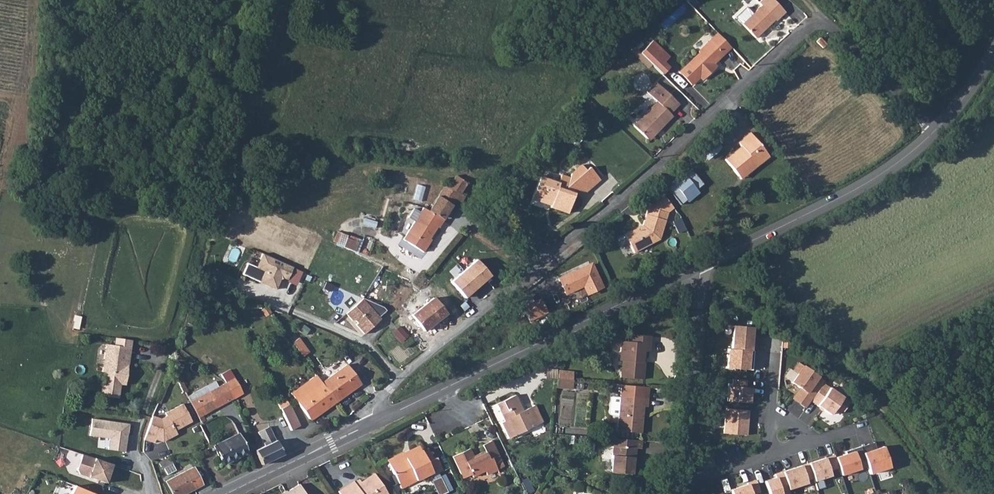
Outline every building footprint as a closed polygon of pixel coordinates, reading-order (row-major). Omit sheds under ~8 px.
[(739,24),(752,38),(772,20),(774,22),(783,13),(771,0),(760,0),(757,3),(759,5),(749,14),(739,24)] [(716,33),(707,41),(721,54),(728,45),(716,33)] [(820,38),(817,41),(823,48),(827,44),(820,38)] [(698,54),(679,74),(691,85),(699,77),(702,81),(713,69),(710,66),(721,54),(707,41),(696,52),(698,54)] [(655,67),(664,76),(671,69),(662,60),(655,67)] [(668,90),(673,87),(665,77),(660,81),(668,90)] [(657,101),(634,125),(647,137),(657,127),(660,129),(672,116),(671,114),(679,104),(671,96),(656,82),(647,92),(657,101)] [(728,153),(722,157),(730,168),(735,174),(742,169),(756,158),(758,161),(766,155),(757,144),(747,131),(735,141),(738,145),(728,153)] [(709,158),(722,147),(718,141),(704,153),(709,158)] [(541,176),(534,198),(550,203),(551,200),(554,201),(552,206),(570,212),(576,192),(574,192),(575,187),(587,191),(602,178),(591,166),(588,169),(583,163),(573,172),(572,177),(563,174),(560,182),(541,176)] [(695,171),(674,188),(683,202),(705,184),(695,171)] [(449,186),(431,209),(444,219),(456,200),(461,202),(465,196),(460,193),(466,182),(456,175),(449,186)] [(660,193),(646,204),(665,211),(671,206),(660,193)] [(485,199),(481,195),(473,209),(479,214),(487,200),(485,199)] [(637,225),(623,232),(632,250),(657,238),(660,229),(665,211),(646,204),(640,222),(641,225),(638,226),(637,225)] [(424,206),(404,236),(411,238),(417,232),(429,238),(437,225),(439,226),(441,222),(443,219),(424,206)] [(411,238),(404,236),(403,238),(422,250),(428,243),(426,242),(429,238),(417,232),(411,238)] [(352,236),(346,248),(358,254),(362,245),(360,244),(361,241),(352,236)] [(479,291),(486,297),(503,281),(503,280),(517,268),(510,263),(504,269),(498,275),(480,252),(476,249),(472,243),(463,250),(453,258),(474,284),(468,288),(474,295),(479,291)] [(286,275),(291,265),(260,252),(254,266),(262,269),(257,280),(274,287),(277,280),(274,278),(276,273),(280,273),(286,275)] [(599,286),(588,263),(557,279),(563,292),(581,284),(585,293),(599,286)] [(353,316),(357,320),(355,321),(364,330),(380,315),(378,313),(385,307),(382,303),(362,295),(345,310),(351,317),(353,316)] [(414,312),(411,315),(424,330),(437,319),(445,313),(438,303),(433,297),(414,312)] [(528,320),(546,311),(539,297),(522,306),(528,320)] [(727,347),(725,366),(750,368),(750,341),(749,341),(750,327),(732,325),(730,347),(727,347)] [(403,341),(409,336),(401,326),(395,332),(403,341)] [(624,338),(621,357),(626,357),(625,364),(624,364),(623,374),(645,377),(646,359),(644,359),(645,348),(651,349),(652,333),(633,331),(633,339),(624,338)] [(113,337),(112,345),(128,347),(130,339),(113,337)] [(295,337),(289,341),(300,355),(301,354),(306,351),(295,337)] [(112,345),(104,343),(100,371),(111,372),(109,381),(102,380),(100,394),(116,397),(118,383),(124,383),(126,364),(125,364),(126,360),(124,358),(124,355),(127,356),(128,347),(112,345)] [(344,362),(319,381),(334,401),(347,391),(346,388),(357,379),(344,362)] [(824,378),(801,363),(789,381),(798,387),(791,398),(805,407),(824,378)] [(561,376),(576,377),(576,369),(561,368),(561,376)] [(319,381),(313,374),(288,393),(291,397),(294,401),(307,418),(316,411),(318,413),(325,407),(334,401),(319,381)] [(561,376),(560,384),(575,386),(576,377),(561,376)] [(243,392),(235,377),(225,382),(233,398),(243,392)] [(726,386),(725,400),(747,402),(748,387),(743,387),(744,380),(731,379),(730,386),(726,386)] [(217,406),(233,398),(225,382),(218,386),(216,380),(187,396),(189,400),(190,402),(198,417),(217,406)] [(622,395),(613,394),(611,412),(621,413),(619,428),(642,430),(645,404),(649,404),(651,384),(624,382),(622,395)] [(848,401),(821,383),(809,400),(829,414),(833,408),(838,412),(840,409),(841,411),(848,401)] [(517,395),(498,404),(507,421),(510,420),(517,435),(544,422),(536,406),(522,412),(520,407),(522,406),(517,395)] [(263,400),(258,402),(261,410),(266,408),(263,400)] [(152,416),(144,439),(154,443),(156,436),(160,437),(162,441),(177,434),(175,430),(192,421),(182,404),(165,413),(167,416),(160,419),(152,416)] [(288,405),(280,409),(290,431),(299,427),(288,405)] [(562,406),(560,430),(586,432),(589,408),(562,406)] [(724,408),(722,433),(745,435),(747,410),(724,408)] [(264,445),(255,450),(261,464),(283,454),(269,426),(258,432),(264,445)] [(93,427),(88,452),(101,456),(117,460),(123,434),(93,427)] [(239,435),(235,437),(242,449),(244,453),(247,452),(243,444),(241,439),(239,435)] [(242,449),(235,437),(221,444),(214,447),(217,452),(219,457),(223,464),(244,453),(242,449)] [(469,447),(451,455),(462,476),(471,473),(472,475),(484,469),(486,473),(498,467),(495,462),(501,459),(492,439),(482,443),(485,449),(476,453),(477,455),(474,457),(469,447)] [(868,443),(860,446),(865,460),(869,473),(889,466),(882,446),(870,450),(868,443)] [(615,444),(612,470),(632,473),(635,446),(615,444)] [(838,467),(840,474),(859,468),(857,462),(865,460),(860,446),(845,451),(846,453),(835,457),(838,467)] [(404,455),(389,462),(399,483),(414,475),(416,480),(428,474),(429,476),(442,470),(436,458),(433,459),(428,450),(422,453),(420,449),(412,453),(413,454),(405,458),(404,455)] [(834,454),(807,463),(813,481),(830,475),(828,470),(838,467),(835,457),(834,454)] [(158,463),(161,468),(167,465),(164,460),(158,463)] [(167,465),(161,468),(165,475),(176,469),(172,463),(167,465)] [(800,466),(781,472),(786,489),(805,483),(800,466)] [(165,480),(172,493),(183,493),(202,484),(193,467),(165,480)] [(101,493),(112,493),(116,484),(124,487),(128,475),(111,469),(106,480),(101,493)] [(340,493),(388,493),(374,472),(356,483),(354,479),(337,490),(340,493)] [(763,481),(767,493),(788,493),(786,489),(781,472),(774,474),(775,477),(763,481)] [(99,493),(101,493),(106,480),(97,477),(92,491),(99,493)] [(729,490),(730,493),(753,493),(758,492),(754,480),(746,483),(746,485),(729,490)] [(303,483),(279,493),(308,493),(303,483)] [(112,493),(122,493),(124,487),(116,484),(112,493)]
